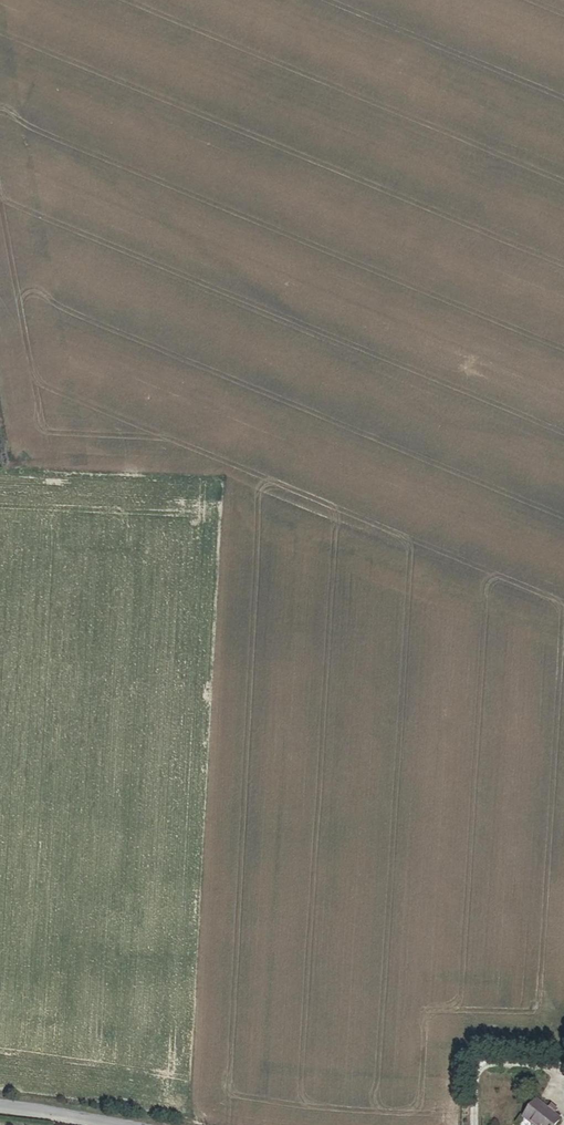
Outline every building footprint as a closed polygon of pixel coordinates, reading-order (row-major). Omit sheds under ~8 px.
[(552,1105),(549,1109),(539,1101),(525,1119),(533,1124),(560,1124),(563,1121),(555,1114),(558,1110),(552,1105)]
